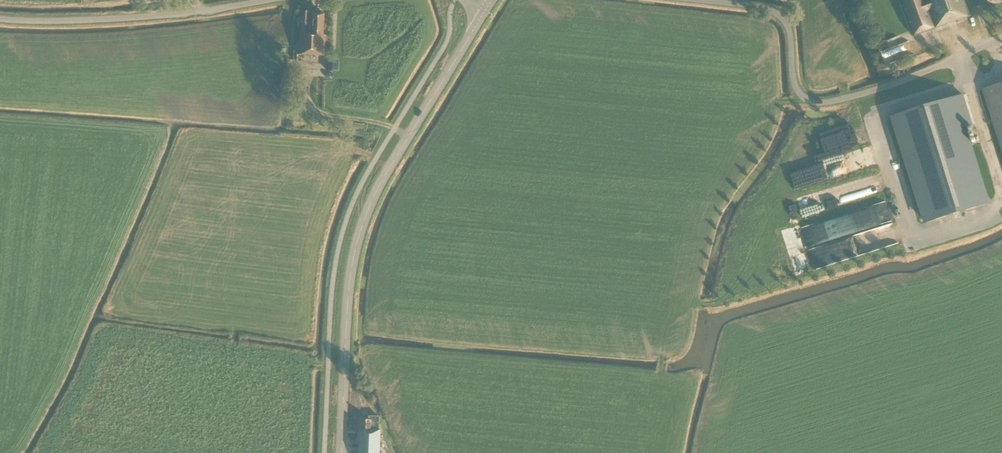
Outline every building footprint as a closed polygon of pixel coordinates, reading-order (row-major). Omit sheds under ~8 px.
[(915,36),(970,16),(964,0),(902,0),(915,36)] [(299,55),(325,56),(326,36),(324,36),(325,15),(310,14),(310,12),(302,11),(299,55)] [(910,44),(891,47),(893,56),(911,53),(910,44)] [(338,71),(339,60),(327,59),(327,71),(338,71)] [(1001,151),(1001,84),(983,90),(1001,151)] [(972,125),(963,95),(894,116),(925,222),(985,205),(962,127),(972,125)] [(798,187),(834,180),(830,164),(795,171),(798,187)] [(857,230),(894,217),(888,200),(851,214),(854,223),(857,230)] [(381,430),(379,430),(380,417),(369,417),(369,421),(362,420),(362,432),(360,432),(359,452),(380,452),(381,430)]
